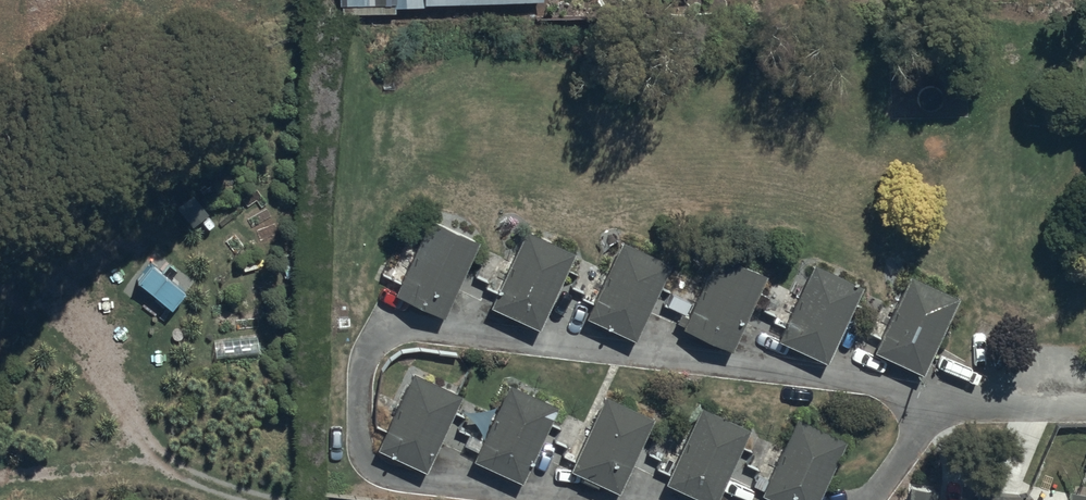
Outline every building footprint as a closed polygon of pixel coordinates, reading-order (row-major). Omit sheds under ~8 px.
[(478,237),(431,214),(395,290),(443,313),(478,237)] [(574,248),(525,226),(491,302),(539,325),(574,248)] [(670,260),(623,238),(586,313),(635,336),(670,260)] [(766,271),(717,248),(682,323),(731,346),(766,271)] [(862,282),(813,259),(777,336),(826,359),(862,282)] [(959,294),(910,270),(874,346),(923,369),(959,294)] [(462,391),(412,368),(377,445),(426,468),(462,391)] [(558,402),(509,380),(474,455),(522,478),(558,402)] [(653,414),(604,392),(571,466),(619,488),(653,414)] [(701,403),(665,479),(710,499),(714,499),(749,425),(701,403)] [(796,413),(761,491),(781,499),(817,499),(846,436),(796,413)] [(936,480),(911,478),(909,499),(935,499),(936,480)] [(1068,487),(1067,499),(1085,499),(1085,489),(1068,487)] [(978,489),(977,499),(1020,499),(1021,493),(978,489)]
